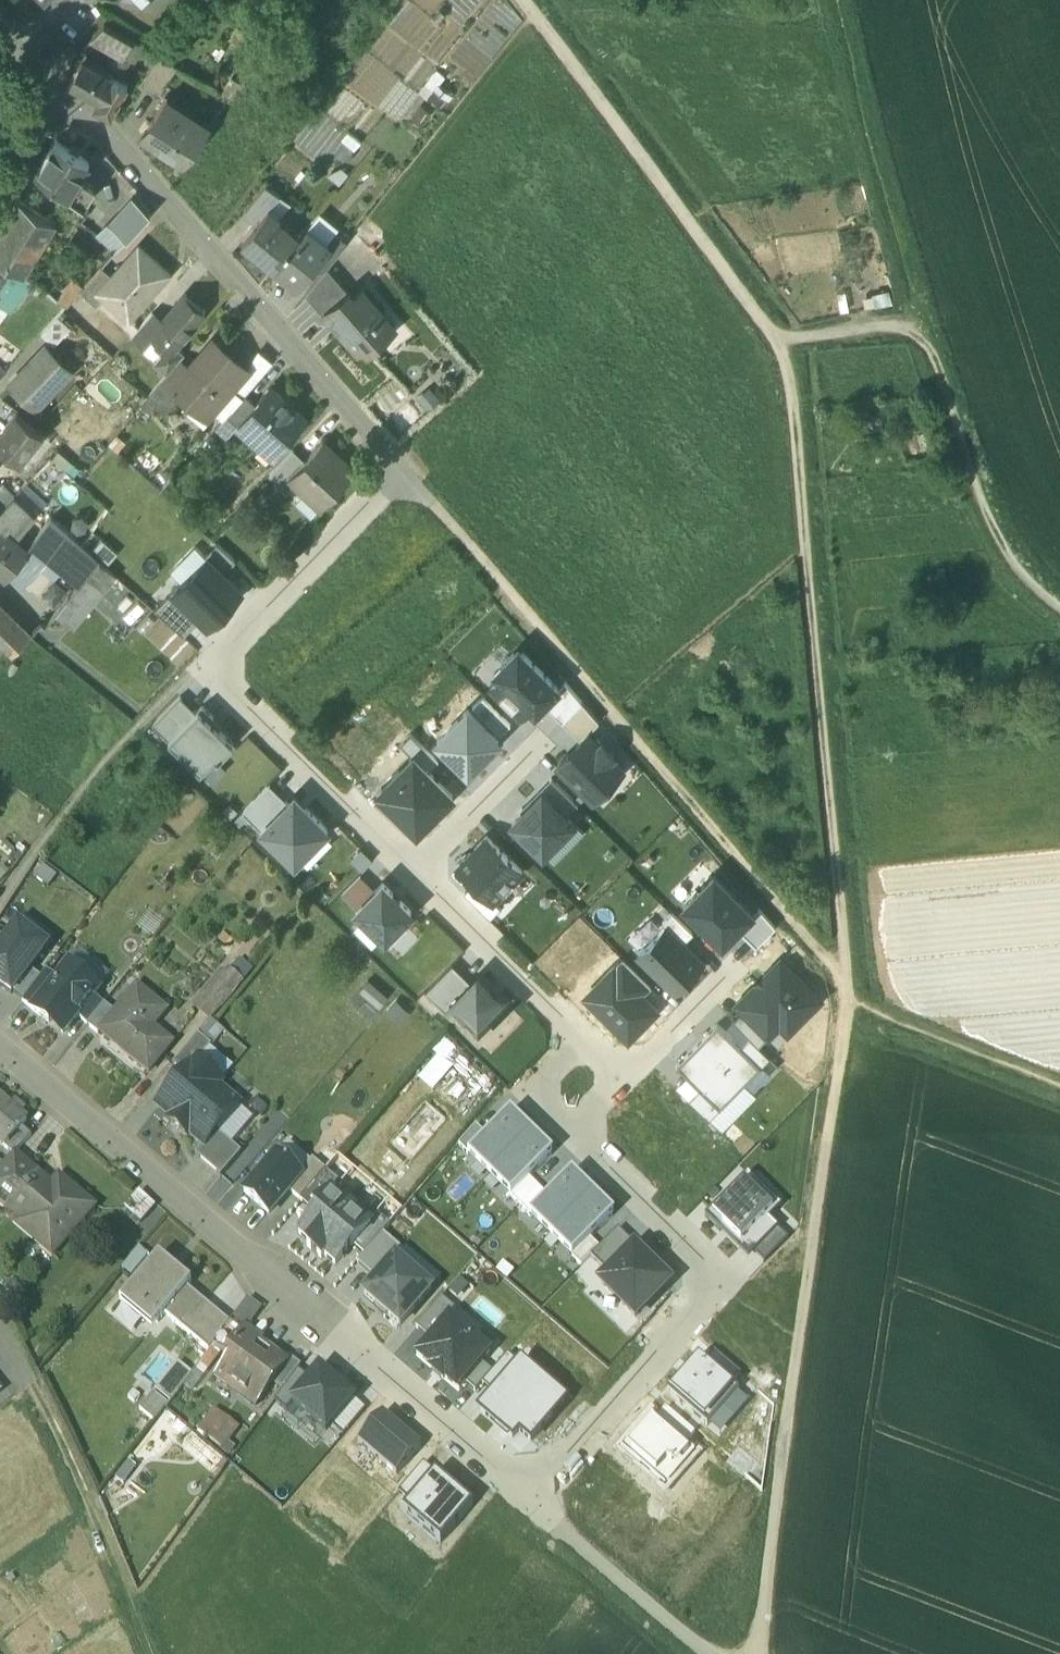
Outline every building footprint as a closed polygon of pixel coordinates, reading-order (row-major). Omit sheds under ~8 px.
[(133,41),(105,25),(93,39),(124,57),(133,41)] [(128,85),(83,61),(69,85),(98,101),(94,108),(110,117),(128,85)] [(212,125),(167,97),(142,137),(186,164),(212,125)] [(54,140),(35,172),(68,194),(79,177),(89,162),(54,140)] [(79,177),(68,194),(84,206),(96,187),(79,177)] [(267,184),(247,208),(260,219),(270,206),(280,194),(267,184)] [(45,201),(26,190),(20,200),(39,211),(45,201)] [(132,196),(107,222),(125,239),(150,212),(132,196)] [(20,200),(19,199),(8,216),(45,238),(55,221),(39,211),(20,200)] [(260,219),(243,239),(275,266),(300,236),(277,218),(280,214),(270,206),(260,219)] [(8,216),(0,230),(0,255),(12,264),(12,265),(22,273),(45,238),(8,216)] [(125,239),(107,222),(97,234),(115,250),(125,239)] [(300,236),(275,266),(296,283),(314,261),(329,243),(328,242),(308,225),(300,236)] [(336,232),(328,242),(329,243),(314,261),(324,270),(327,266),(347,241),(336,232)] [(89,242),(47,291),(65,305),(79,290),(101,266),(111,255),(89,242)] [(112,275),(97,291),(104,297),(130,319),(170,272),(137,245),(112,275)] [(0,255),(0,283),(12,265),(12,264),(0,255)] [(0,283),(0,301),(9,308),(29,278),(22,273),(12,265),(0,283)] [(101,266),(79,290),(97,304),(104,297),(97,291),(112,275),(101,266)] [(349,291),(327,266),(324,270),(306,293),(326,316),(328,313),(331,311),(329,309),(349,291)] [(354,297),(349,291),(329,309),(331,311),(328,313),(360,350),(365,346),(369,351),(391,332),(379,318),(384,314),(363,290),(354,297)] [(162,319),(151,332),(153,333),(153,334),(159,340),(170,349),(174,344),(204,309),(203,308),(201,309),(184,295),(186,293),(184,292),(162,319)] [(151,310),(130,334),(143,345),(153,334),(153,333),(151,332),(162,319),(151,310)] [(56,316),(40,334),(53,346),(70,328),(56,316)] [(190,366),(172,387),(179,393),(186,399),(182,404),(203,422),(213,410),(233,387),(250,368),(248,366),(238,357),(242,352),(232,343),(227,348),(215,337),(190,366)] [(19,348),(0,340),(0,354),(13,360),(19,348)] [(170,349),(159,340),(155,345),(161,351),(153,361),(166,372),(177,360),(180,357),(184,352),(174,344),(170,349)] [(44,350),(13,382),(35,404),(66,372),(44,350)] [(268,359),(257,352),(248,366),(250,368),(259,376),(268,359)] [(177,360),(166,372),(146,396),(155,403),(165,412),(177,398),(176,397),(179,393),(172,387),(190,366),(180,357),(177,360)] [(250,368),(233,387),(243,396),(245,393),(260,376),(259,376),(250,368)] [(256,402),(238,422),(262,443),(270,433),(282,444),(306,417),(270,385),(256,402)] [(233,387),(213,410),(223,419),(228,413),(243,396),(233,387)] [(243,396),(228,413),(238,422),(256,402),(245,393),(243,396)] [(155,403),(146,396),(140,403),(149,410),(155,403)] [(0,432),(0,446),(19,462),(42,433),(17,412),(0,432)] [(305,459),(290,475),(295,480),(307,492),(313,486),(327,499),(355,470),(324,440),(305,459)] [(294,447),(269,474),(286,490),(295,480),(290,475),(305,459),(294,447)] [(4,531),(10,524),(20,533),(36,515),(14,496),(0,511),(0,528),(4,531)] [(27,550),(8,573),(24,586),(41,566),(56,577),(62,570),(79,584),(99,560),(51,517),(26,549),(27,550)] [(8,573),(27,550),(26,549),(4,531),(0,528),(0,566),(8,573)] [(205,555),(207,557),(224,573),(236,560),(218,543),(205,555)] [(173,591),(202,619),(208,624),(241,590),(224,573),(207,557),(173,591)] [(99,560),(79,584),(56,614),(74,629),(117,576),(99,560)] [(173,591),(156,610),(184,637),(202,619),(173,591)] [(0,609),(0,641),(4,645),(12,653),(28,636),(0,609)] [(535,712),(544,703),(559,687),(518,648),(495,671),(500,676),(491,686),(522,716),(531,707),(535,712)] [(544,703),(562,721),(582,702),(565,681),(559,687),(544,703)] [(153,724),(169,739),(196,712),(180,696),(153,724)] [(482,697),(473,707),(501,735),(511,725),(482,697)] [(582,702),(562,721),(581,739),(587,734),(599,721),(582,702)] [(196,712),(169,739),(201,770),(215,756),(218,759),(233,744),(210,721),(214,717),(202,705),(196,712)] [(479,758),(498,740),(467,709),(438,739),(473,775),(484,763),(479,758)] [(414,755),(429,771),(439,761),(411,734),(402,743),(414,755)] [(598,745),(587,734),(581,739),(558,763),(594,799),(623,769),(611,757),(614,754),(602,742),(598,745)] [(378,791),(418,830),(454,795),(429,771),(414,755),(378,791)] [(567,815),(578,804),(554,780),(543,791),(567,815)] [(269,784),(243,812),(261,829),(288,802),(269,784)] [(574,822),(567,815),(543,791),(512,822),(543,853),(574,822)] [(295,863),(328,830),(294,796),(288,802),(261,829),(295,863)] [(475,882),(493,900),(522,870),(487,835),(458,865),(475,882)] [(738,928),(753,913),(713,874),(683,905),(722,944),(738,928)] [(342,893),(358,909),(376,890),(361,875),(342,893)] [(493,900),(475,882),(464,893),(490,919),(501,908),(493,900)] [(358,909),(356,910),(390,943),(407,927),(402,921),(411,912),(383,883),(376,890),(358,909)] [(738,928),(757,946),(777,925),(758,907),(753,913),(738,928)] [(667,926),(683,942),(693,932),(672,912),(663,921),(667,926)] [(11,994),(13,992),(30,970),(48,948),(20,926),(7,942),(0,951),(0,985),(11,994)] [(637,956),(674,992),(704,962),(683,942),(667,926),(637,956)] [(623,958),(614,967),(641,995),(651,985),(623,958)] [(781,959),(736,1003),(743,1010),(769,1036),(780,1024),(788,1032),(821,999),(781,959)] [(453,964),(425,992),(444,1010),(471,982),(453,964)] [(99,989),(70,965),(58,981),(34,1011),(50,1024),(56,1017),(69,1027),(74,1022),(78,1017),(94,995),(99,989)] [(197,1008),(218,1022),(246,979),(226,966),(197,1008)] [(657,1010),(641,995),(614,967),(585,996),(628,1038),(657,1010)] [(30,970),(13,992),(25,1001),(42,979),(30,970)] [(23,1003),(34,1011),(58,981),(47,972),(42,979),(25,1001),(23,1003)] [(477,976),(471,982),(444,1010),(478,1044),(511,1010),(477,976)] [(117,1013),(102,1033),(150,1073),(174,1044),(154,1028),(167,1011),(138,987),(117,1013)] [(88,1025),(105,1004),(94,995),(78,1017),(88,1025)] [(117,1013),(105,1004),(88,1025),(100,1035),(102,1033),(117,1013)] [(750,1037),(759,1045),(769,1036),(743,1010),(733,1020),(750,1037)] [(718,1023),(676,1065),(700,1088),(720,1108),(761,1065),(741,1046),(718,1023)] [(198,1035),(173,1065),(185,1076),(196,1062),(197,1063),(212,1047),(198,1035)] [(759,1045),(750,1037),(741,1046),(761,1065),(770,1057),(759,1045)] [(197,1063),(196,1062),(185,1076),(159,1107),(172,1119),(170,1121),(188,1136),(190,1134),(204,1145),(205,1146),(217,1132),(238,1107),(217,1088),(221,1083),(197,1063)] [(720,1108),(700,1088),(689,1099),(709,1118),(720,1108)] [(2,1148),(27,1119),(0,1097),(0,1146),(2,1148)] [(468,1155),(489,1176),(532,1133),(510,1112),(486,1137),(468,1155)] [(459,1147),(468,1155),(486,1137),(476,1128),(459,1147)] [(241,1153),(217,1132),(205,1146),(204,1145),(196,1155),(221,1176),(241,1153)] [(553,1154),(532,1133),(489,1176),(510,1197),(528,1179),(553,1154)] [(331,1166),(341,1153),(329,1143),(318,1156),(331,1166)] [(276,1154),(244,1193),(270,1214),(302,1176),(276,1154)] [(0,1172),(0,1194),(20,1172),(9,1162),(0,1172)] [(288,1192),(301,1200),(326,1171),(314,1162),(288,1192)] [(27,1164),(20,1172),(0,1194),(0,1205),(7,1211),(12,1205),(43,1234),(36,1242),(53,1258),(96,1210),(78,1194),(71,1203),(27,1164)] [(301,1200),(314,1212),(331,1193),(334,1195),(342,1185),(326,1171),(301,1200)] [(529,1216),(550,1237),(592,1193),(571,1173),(548,1197),(529,1216)] [(510,1197),(519,1207),(538,1188),(528,1179),(510,1197)] [(742,1180),(705,1219),(720,1233),(724,1229),(744,1248),(746,1245),(769,1222),(777,1214),(742,1180)] [(519,1207),(529,1216),(548,1197),(538,1188),(519,1207)] [(316,1214),(299,1233),(310,1243),(307,1246),(322,1259),(325,1255),(335,1265),(352,1245),(354,1246),(371,1226),(368,1224),(334,1195),(331,1193),(314,1212),(316,1214)] [(615,1215),(592,1193),(550,1237),(572,1258),(591,1240),(615,1215)] [(371,1226),(354,1246),(364,1256),(383,1234),(390,1226),(377,1215),(368,1224),(371,1226)] [(746,1245),(766,1264),(788,1241),(769,1222),(746,1245)] [(591,1259),(610,1276),(634,1252),(637,1249),(618,1231),(601,1249),(591,1259)] [(404,1252),(383,1234),(364,1256),(358,1263),(377,1280),(395,1259),(404,1252)] [(591,1240),(572,1258),(582,1268),(591,1259),(601,1249),(591,1240)] [(138,1275),(149,1252),(138,1247),(127,1269),(138,1275)] [(610,1276),(601,1285),(635,1318),(667,1285),(656,1275),(658,1272),(647,1261),(645,1263),(634,1252),(610,1276)] [(159,1256),(126,1296),(158,1323),(165,1315),(187,1288),(191,1282),(159,1256)] [(431,1290),(395,1259),(377,1280),(364,1295),(400,1326),(431,1290)] [(206,1304),(187,1288),(165,1315),(184,1330),(206,1304)] [(442,1299),(416,1328),(430,1340),(447,1320),(455,1310),(442,1299)] [(229,1324),(206,1304),(184,1330),(183,1331),(209,1352),(213,1347),(229,1324)] [(447,1320),(430,1340),(417,1354),(434,1368),(432,1370),(444,1380),(445,1378),(460,1391),(465,1384),(482,1365),(489,1356),(447,1320)] [(229,1324),(213,1347),(225,1356),(242,1333),(229,1324)] [(262,1340),(246,1328),(242,1333),(225,1356),(230,1359),(219,1375),(243,1393),(242,1394),(256,1405),(272,1384),(288,1362),(287,1362),(260,1342),(262,1340)] [(492,1373),(482,1385),(495,1396),(521,1367),(508,1355),(492,1373)] [(732,1386),(740,1377),(715,1355),(707,1364),(732,1386)] [(301,1366),(290,1358),(287,1362),(288,1362),(272,1384),(283,1391),(298,1371),(301,1366)] [(732,1386),(707,1364),(700,1358),(668,1394),(707,1429),(739,1392),(732,1386)] [(482,1365),(465,1384),(475,1393),(482,1385),(492,1373),(482,1365)] [(564,1404),(521,1367),(495,1396),(481,1413),(513,1439),(519,1432),(531,1442),(564,1404)] [(298,1371),(283,1391),(275,1402),(286,1412),(294,1403),(293,1402),(311,1381),(298,1371)] [(311,1381),(293,1402),(294,1403),(326,1431),(353,1400),(320,1371),(311,1381)] [(666,1409),(657,1419),(686,1444),(695,1435),(666,1409)] [(237,1427),(214,1411),(199,1431),(229,1454),(234,1448),(226,1442),(237,1427)] [(697,1454),(686,1444),(657,1419),(651,1414),(619,1449),(664,1490),(697,1454)] [(361,1443),(396,1474),(420,1448),(385,1416),(361,1443)] [(424,1466),(401,1492),(414,1503),(436,1476),(424,1466)] [(471,1506),(436,1476),(414,1503),(404,1514),(439,1544),(471,1506)]
